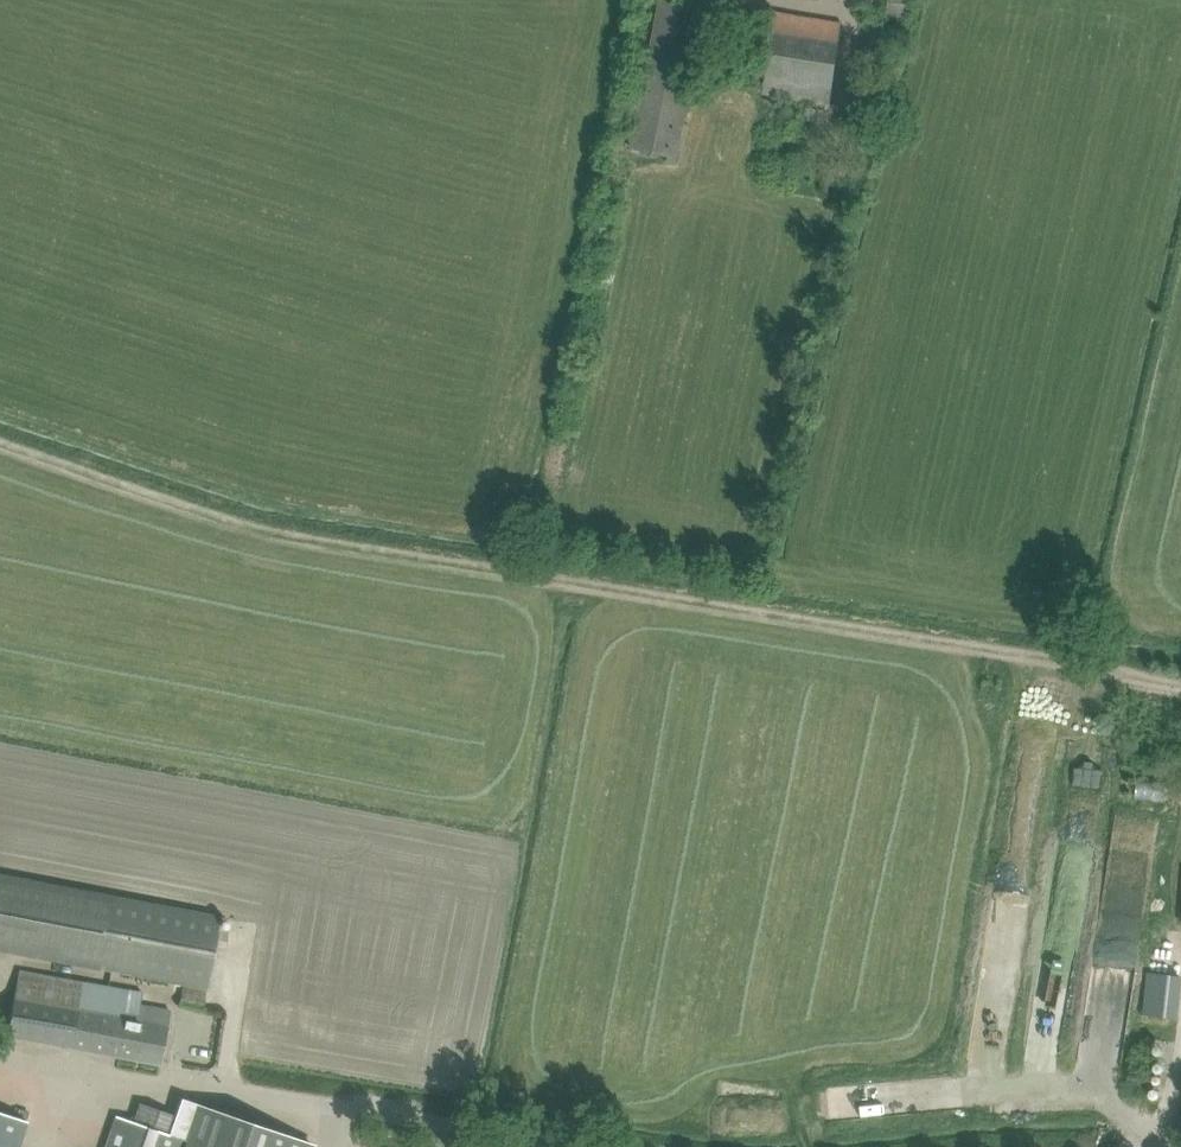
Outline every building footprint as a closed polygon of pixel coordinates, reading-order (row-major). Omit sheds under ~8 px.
[(660,0),(656,24),(633,146),(668,152),(666,162),(674,163),(676,153),(701,32),(705,9),(660,0)] [(888,18),(910,19),(911,0),(889,0),(888,18)] [(776,13),(772,36),(764,91),(829,101),(842,24),(776,13)] [(843,108),(863,110),(865,88),(846,86),(843,108)] [(209,988),(222,918),(0,876),(0,948),(186,984),(209,988)] [(7,1035),(119,1056),(125,1024),(122,1023),(123,1016),(124,1016),(129,991),(19,971),(7,1035)] [(186,984),(182,1003),(205,1007),(209,988),(186,984)] [(125,1024),(119,1056),(160,1063),(169,1011),(141,1006),(143,993),(129,991),(124,1016),(123,1016),(122,1023),(125,1024)] [(29,1096),(0,1085),(0,1146),(8,1146),(29,1096)] [(106,1146),(304,1146),(181,1104),(177,1117),(140,1104),(134,1122),(117,1116),(106,1146)]
